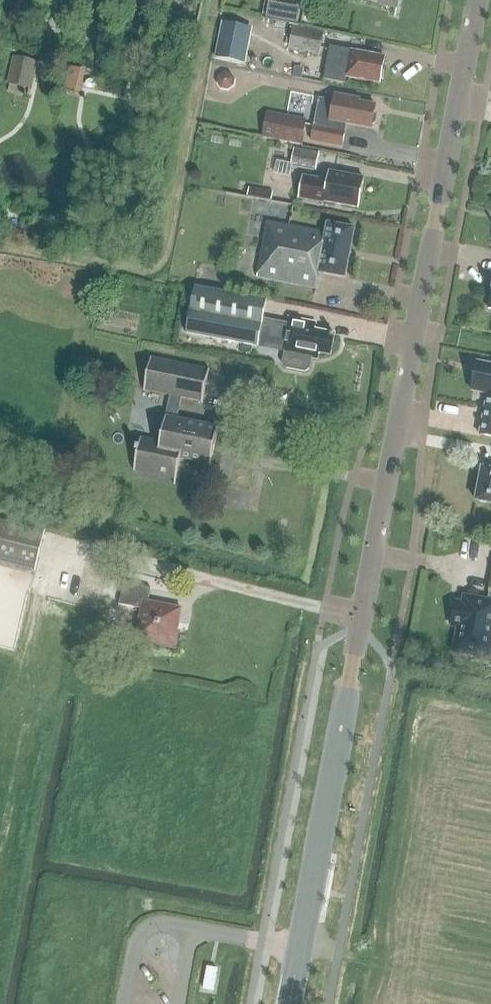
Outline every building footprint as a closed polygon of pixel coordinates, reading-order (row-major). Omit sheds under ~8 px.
[(223,24),(216,59),(244,64),(249,40),(247,28),(223,24)] [(347,62),(344,76),(379,83),(384,57),(340,48),(343,36),(292,26),(288,48),(339,58),(338,60),(347,62)] [(6,83),(31,89),(37,61),(12,55),(6,83)] [(75,63),(65,85),(82,93),(92,71),(75,63)] [(217,75),(216,82),(220,87),(226,88),(232,85),(233,78),(229,73),(223,71),(217,75)] [(346,124),(371,129),(372,124),(374,123),(375,116),(374,114),(375,105),(359,102),(360,98),(334,93),(333,100),(318,97),(310,140),(342,147),(346,124)] [(306,119),(266,111),(261,137),(301,145),(306,119)] [(318,152),(293,147),(290,165),(315,170),(318,152)] [(363,178),(328,172),(327,180),(302,175),(298,198),(324,203),(324,202),(358,208),(363,178)] [(272,191),(248,187),(246,196),(270,201),(272,191)] [(354,229),(327,224),(326,231),(266,220),(255,277),(316,288),(319,273),(344,278),(354,229)] [(311,357),(317,359),(318,351),(330,354),(334,334),(330,333),(330,334),(325,333),(325,334),(311,331),(313,322),(287,317),(286,317),(285,323),(262,318),(266,301),(193,286),(184,332),(275,350),(280,351),(284,352),(282,364),(285,368),(305,372),(309,369),(311,357)] [(209,369),(152,357),(145,390),(169,395),(161,441),(142,437),(134,471),(175,479),(180,459),(210,466),(218,427),(176,418),(180,398),(202,403),(209,369)] [(471,390),(487,393),(478,435),(490,438),(490,365),(476,362),(471,390)] [(490,504),(490,470),(481,468),(475,501),(490,504)] [(35,570),(45,531),(0,520),(0,562),(35,570)] [(176,631),(181,608),(148,601),(151,588),(123,582),(118,604),(141,609),(135,638),(157,643),(157,645),(175,649),(178,631),(176,631)] [(463,596),(462,603),(456,602),(453,616),(459,617),(452,652),(475,657),(475,659),(490,662),(490,661),(490,601),(463,596)]
